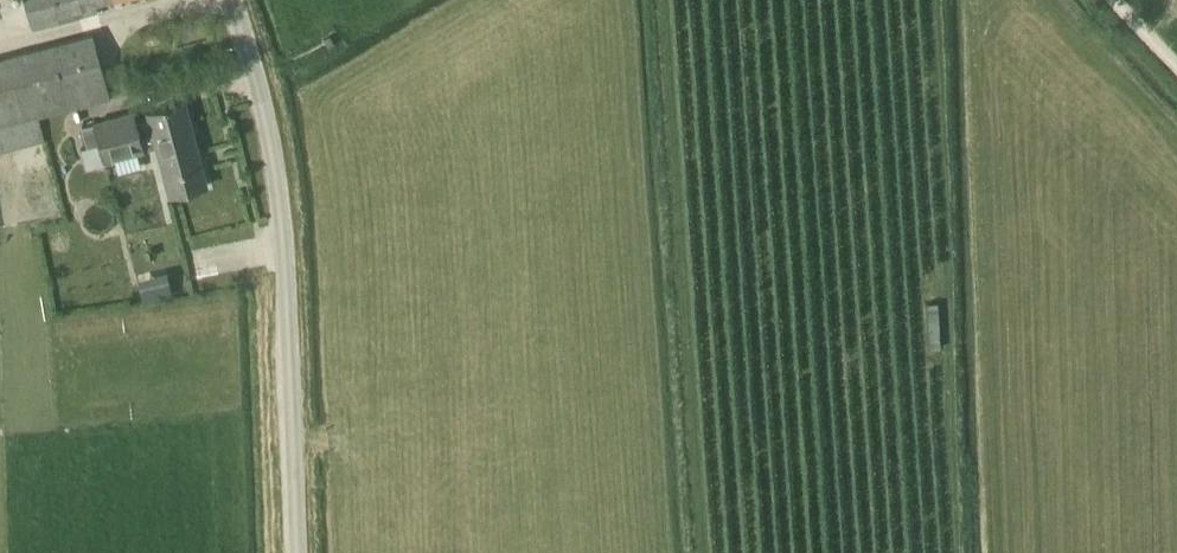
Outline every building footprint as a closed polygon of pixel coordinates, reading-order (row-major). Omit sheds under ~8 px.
[(33,30),(98,13),(96,5),(116,0),(25,0),(33,30)] [(0,59),(0,153),(45,141),(39,118),(110,99),(93,35),(0,59)] [(146,151),(158,147),(171,196),(206,187),(184,105),(149,114),(151,118),(137,122),(134,111),(93,121),(94,123),(82,126),(87,147),(99,144),(104,163),(146,152),(146,151)] [(166,276),(137,287),(143,303),(172,292),(166,276)] [(926,303),(930,349),(941,348),(938,303),(926,303)]
